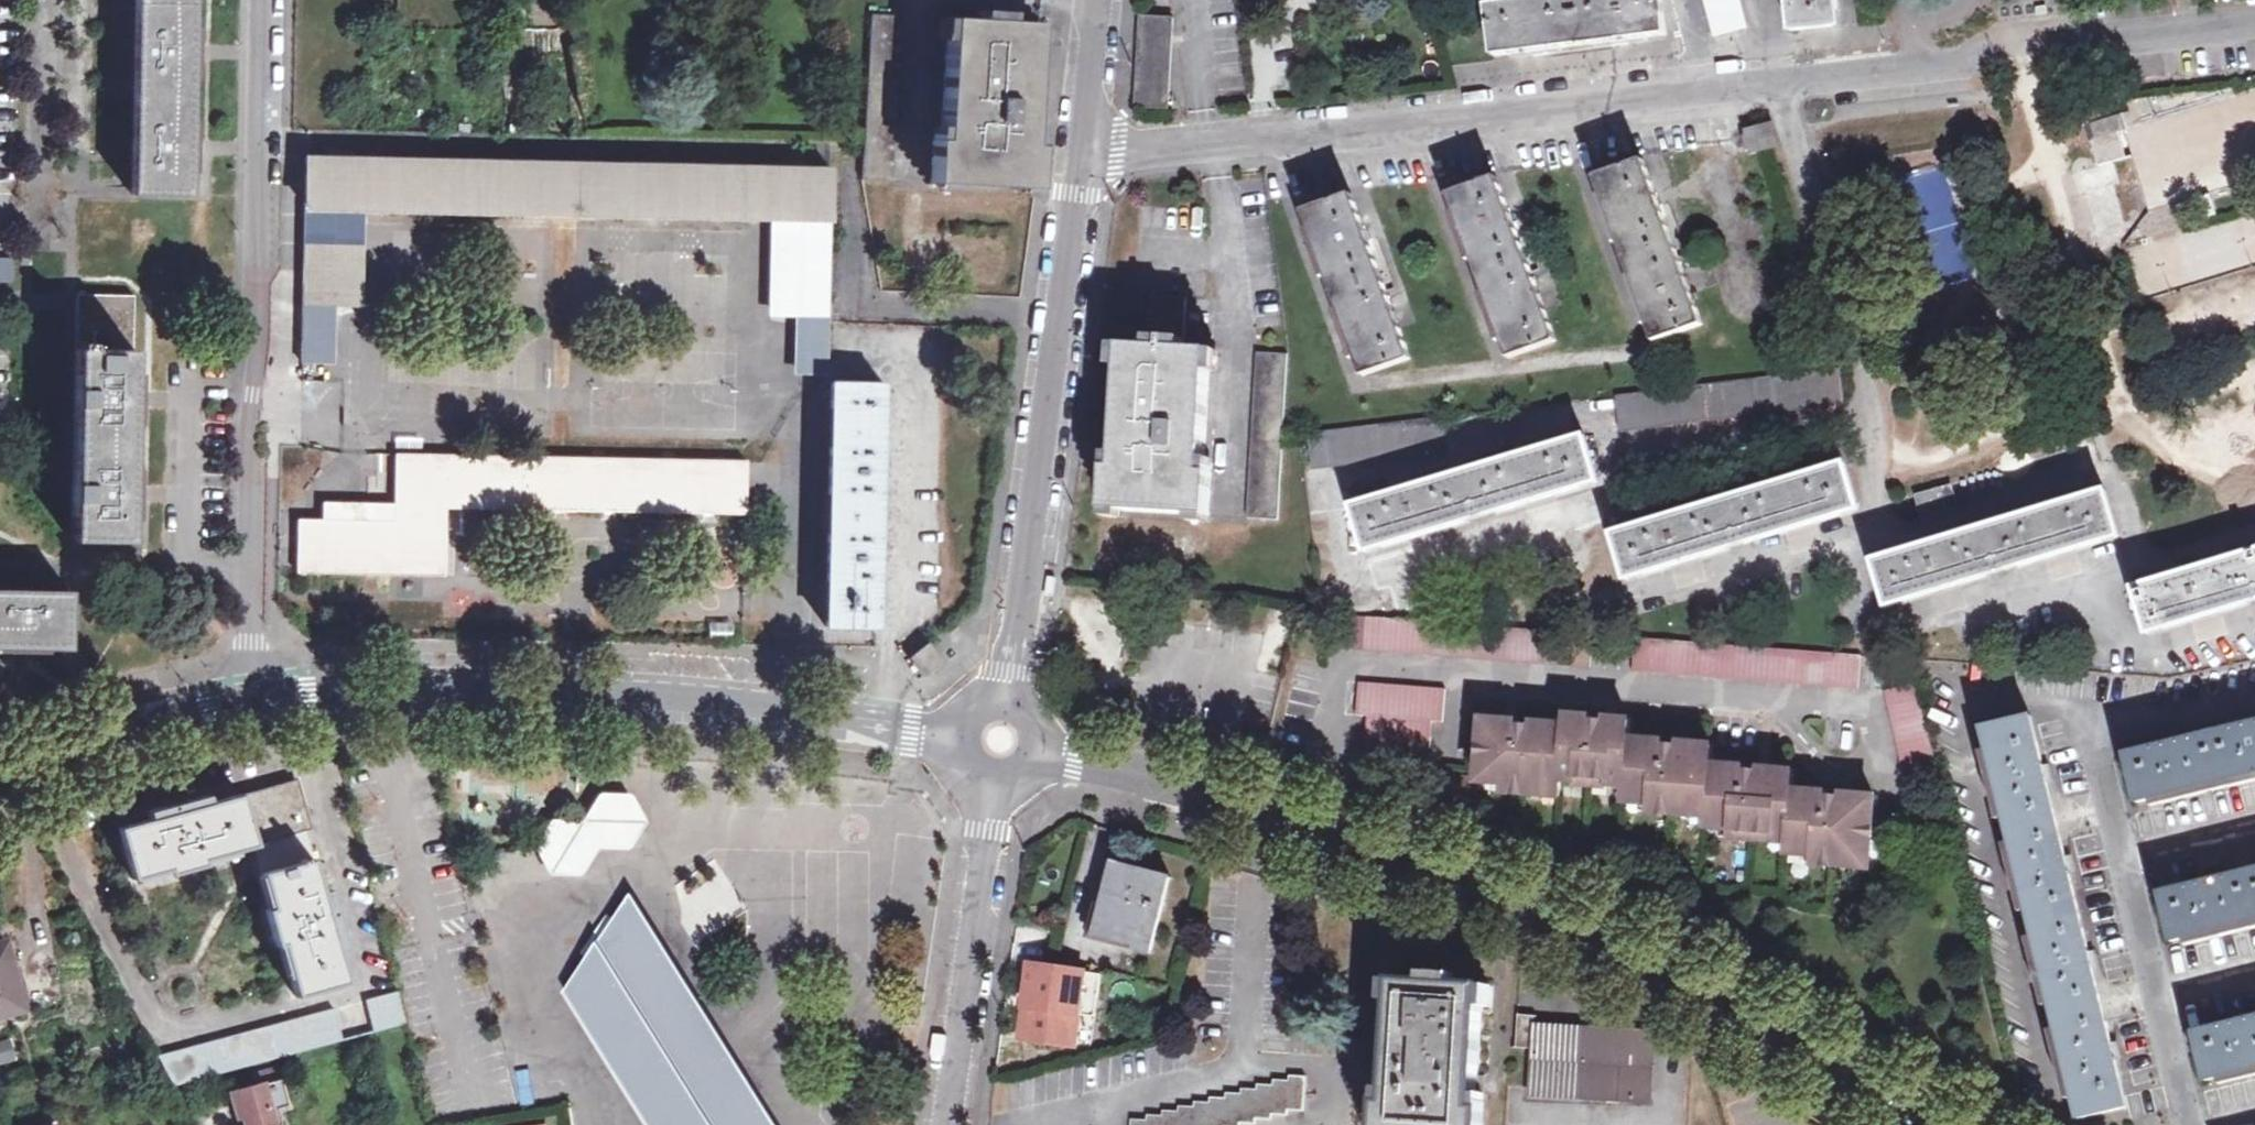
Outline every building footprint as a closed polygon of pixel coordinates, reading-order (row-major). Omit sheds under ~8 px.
[(130,193),(190,194),(191,136),(194,33),(195,0),(135,0),(130,193)] [(1665,0),(1518,0),(1490,3),(1496,54),(1670,34),(1665,0)] [(1742,0),(1708,0),(1717,35),(1750,28),(1742,0)] [(1796,28),(1843,25),(1841,0),(1793,0),(1796,28)] [(866,178),(895,179),(905,15),(889,14),(877,13),(866,178)] [(1144,106),(1174,108),(1179,18),(1148,16),(1144,106)] [(952,17),(943,140),(938,139),(935,181),(1036,189),(1040,145),(1031,145),(1034,110),(1040,24),(1032,24),(952,17)] [(2126,155),(2132,153),(2124,130),(2129,128),(2124,111),(2118,113),(2111,94),(2084,102),(2091,122),(2098,120),(2102,131),(2095,133),(2104,161),(2074,171),(2081,192),(2087,190),(2115,181),(2132,175),(2126,155)] [(1754,129),(1761,152),(1769,150),(1782,146),(1776,122),(1754,129)] [(306,155),(305,207),(367,209),(570,214),(770,219),(832,220),(833,168),(306,155)] [(1598,177),(1657,340),(1705,322),(1695,295),(1646,159),(1598,177)] [(1900,176),(1924,281),(1971,270),(1947,165),(1900,176)] [(1453,192),(1512,355),(1521,352),(1559,338),(1549,310),(1501,175),(1453,192)] [(2100,252),(2126,244),(2134,241),(2115,181),(2087,190),(2100,227),(2092,230),(2100,252)] [(1306,210),(1366,374),(1397,363),(1414,356),(1405,331),(1354,193),(1306,210)] [(305,207),(303,304),(337,304),(365,305),(367,209),(305,207)] [(830,316),(832,220),(770,219),(767,314),(797,315),(830,316)] [(12,280),(11,256),(0,256),(0,281),(12,280)] [(136,293),(80,291),(72,539),(128,541),(130,495),(132,399),(136,293)] [(1211,519),(1214,475),(1206,474),(1214,352),(1187,350),(1190,299),(1159,297),(1154,349),(1127,348),(1117,469),(1110,468),(1108,513),(1211,519)] [(335,362),(337,304),(303,304),(301,361),(335,362)] [(829,324),(830,316),(797,315),(795,375),(828,376),(829,324)] [(1288,356),(1259,354),(1249,519),(1278,521),(1288,356)] [(1616,397),(1619,424),(1844,397),(1841,370),(1616,397)] [(1444,418),(1309,434),(1314,466),(1449,451),(1444,418)] [(1600,478),(1585,435),(1353,505),(1368,550),(1600,478)] [(356,521),(357,501),(324,500),(323,521),(298,520),(297,572),(444,575),(447,507),(746,512),(747,462),(395,456),(393,502),(393,522),(356,521)] [(1860,506),(1844,462),(1614,531),(1629,576),(1860,506)] [(2121,535),(2107,490),(1876,558),(1890,605),(2121,535)] [(393,522),(393,502),(357,501),(356,521),(393,522)] [(2136,585),(2151,631),(2254,600),(2254,549),(2136,585)] [(69,649),(71,591),(0,589),(0,647),(69,649)] [(1348,611),(1345,645),(1588,666),(1591,632),(1348,611)] [(1632,636),(1629,670),(1856,690),(1859,656),(1632,636)] [(1356,680),(1353,712),(1366,714),(1364,749),(1431,754),(1435,719),(1443,720),(1446,687),(1356,680)] [(1915,685),(1882,693),(1904,779),(1936,771),(1915,685)] [(1480,718),(1476,771),(1503,774),(1503,790),(1525,791),(1541,793),(1542,784),(1559,786),(1560,778),(1575,779),(1576,773),(1607,776),(1607,782),(1624,785),(1624,791),(1650,794),(1649,810),(1677,813),(1691,815),(1692,806),(1707,808),(1705,816),(1707,818),(1732,821),(1730,837),(1771,842),(1771,832),(1789,834),(1788,843),(1788,845),(1813,847),(1812,865),(1852,868),(1853,859),(1870,861),(1872,839),(1875,799),(1856,797),(1855,807),(1840,805),(1840,800),(1825,799),(1825,794),(1791,791),(1792,773),(1776,771),(1774,781),(1759,779),(1759,775),(1744,773),(1744,768),(1710,765),(1711,746),(1692,745),(1691,753),(1676,752),(1676,748),(1662,747),(1662,742),(1627,738),(1628,720),(1616,719),(1614,732),(1604,730),(1605,722),(1589,720),(1589,716),(1564,714),(1564,724),(1531,722),(1530,726),(1515,726),(1514,729),(1500,728),(1499,720),(1480,718)] [(2080,1120),(2131,1107),(2034,714),(1983,727),(2080,1120)] [(2254,775),(2254,722),(2125,753),(2137,803),(2254,775)] [(1494,789),(1503,790),(1503,774),(1476,771),(1475,778),(1494,782),(1494,789)] [(1576,773),(1575,779),(1593,781),(1607,782),(1607,776),(1576,773)] [(254,844),(303,831),(310,828),(296,781),(240,794),(254,844)] [(1558,794),(1559,786),(1542,784),(1541,793),(1558,794)] [(533,845),(548,873),(580,872),(596,847),(626,847),(645,822),(629,791),(598,792),(581,818),(549,818),(533,845)] [(1641,810),(1649,810),(1650,794),(1624,791),(1623,800),(1641,802),(1641,810)] [(202,858),(254,844),(240,794),(190,808),(189,803),(178,805),(169,808),(171,814),(119,828),(133,876),(166,867),(168,873),(204,863),(202,858)] [(1691,815),(1705,816),(1707,808),(1692,806),(1691,815)] [(1722,836),(1730,837),(1732,821),(1707,818),(1705,827),(1723,829),(1722,836)] [(303,831),(254,844),(272,907),(267,908),(276,943),(281,941),(297,994),(347,981),(331,929),(339,926),(334,908),(326,910),(303,831)] [(1771,842),(1788,843),(1789,834),(1771,832),(1771,842)] [(1804,864),(1812,865),(1813,847),(1788,845),(1787,854),(1804,857),(1804,864)] [(1869,869),(1870,861),(1853,859),(1852,868),(1869,869)] [(1113,863),(1096,934),(1138,945),(1137,949),(1154,954),(1171,879),(1113,863)] [(2161,893),(2172,940),(2254,920),(2254,871),(2161,893)] [(563,992),(646,1124),(775,1124),(631,891),(563,992)] [(27,1011),(8,949),(0,952),(0,1019),(27,1011)] [(1077,972),(1030,965),(1019,1039),(1067,1046),(1077,972)] [(1483,1106),(1475,1105),(1485,984),(1395,978),(1385,1100),(1381,1099),(1379,1124),(1482,1124),(1483,1106)] [(374,1030),(406,1022),(397,990),(366,998),(374,1030)] [(1533,1002),(1520,1001),(1518,1033),(1531,1033),(1533,1002)] [(248,1065),(272,1058),(342,1039),(333,1008),(157,1055),(174,1086),(248,1065)] [(2195,1032),(2206,1079),(2254,1067),(2254,1018),(2195,1032)] [(1534,1094),(1649,1101),(1653,1033),(1538,1026),(1534,1094)] [(12,1055),(7,1037),(0,1039),(0,1058),(12,1055)] [(278,1079),(272,1058),(248,1065),(250,1076),(231,1082),(233,1092),(278,1079)] [(1216,1124),(1233,1124),(1234,1119),(1252,1120),(1252,1115),(1269,1115),(1270,1111),(1286,1112),(1287,1106),(1302,1107),(1303,1073),(1288,1072),(1287,1077),(1272,1077),(1272,1082),(1254,1082),(1253,1086),(1237,1086),(1236,1090),(1220,1089),(1219,1094),(1205,1095),(1204,1099),(1188,1099),(1187,1104),(1170,1104),(1170,1109),(1154,1109),(1153,1113),(1136,1112),(1135,1119),(1120,1118),(1119,1124),(1216,1124)] [(233,1092),(230,1093),(239,1123),(246,1121),(247,1124),(276,1124),(272,1110),(292,1105),(284,1077),(278,1079),(233,1092)]
